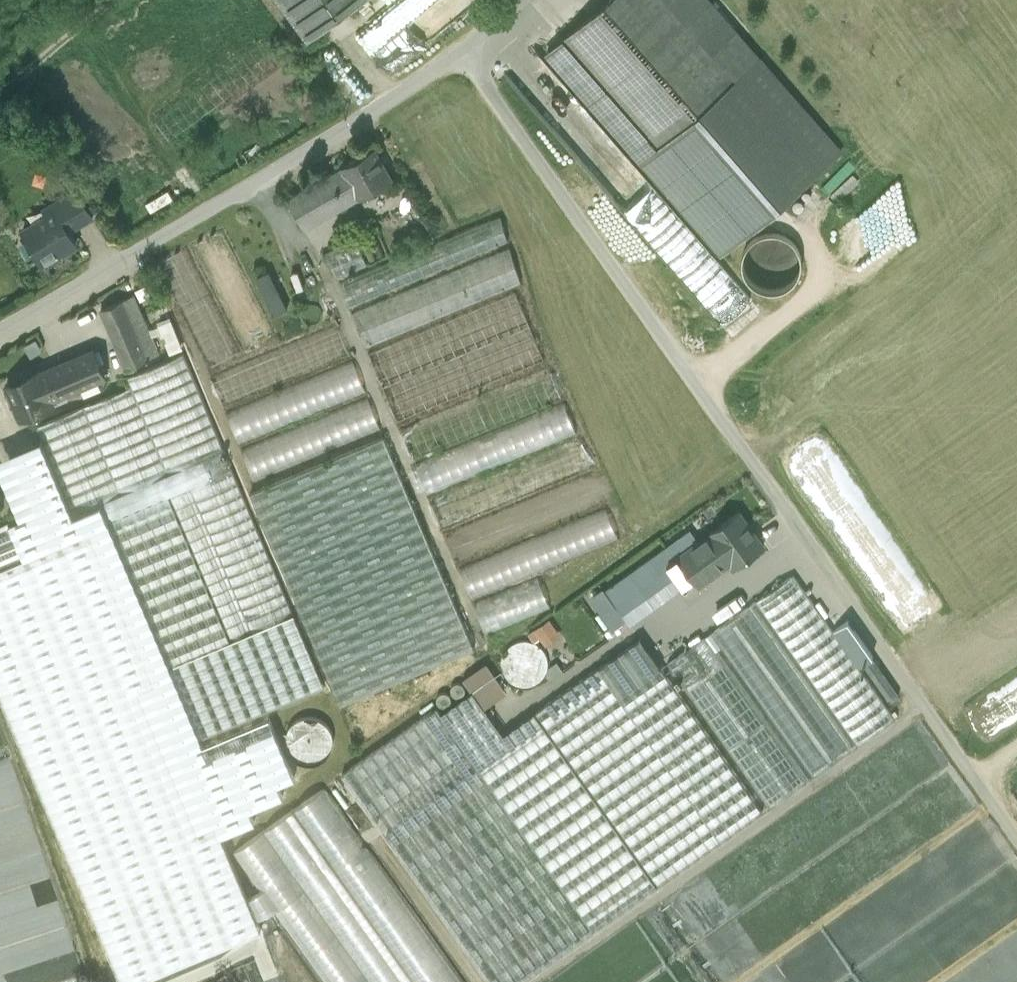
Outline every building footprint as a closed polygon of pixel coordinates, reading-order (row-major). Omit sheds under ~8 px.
[(308,40),(363,0),(279,0),(308,40)] [(369,14),(404,59),(479,0),(387,0),(369,14)] [(548,51),(642,160),(723,255),(840,154),(758,60),(740,75),(675,0),(607,0),(548,51)] [(372,149),(342,167),(360,198),(361,200),(392,182),(372,149)] [(245,153),(235,158),(239,166),(249,161),(245,153)] [(343,169),(287,200),(305,229),(360,198),(343,169)] [(91,212),(77,189),(63,197),(77,220),(91,212)] [(77,220),(63,197),(47,207),(51,215),(23,230),(42,263),(45,262),(46,264),(61,255),(60,253),(77,243),(68,230),(70,224),(77,220)] [(501,216),(340,282),(350,308),(509,243),(501,216)] [(376,225),(355,234),(357,238),(368,264),(368,265),(389,257),(376,225)] [(237,231),(204,244),(250,354),(283,340),(237,231)] [(357,238),(327,251),(337,276),(368,264),(357,238)] [(198,247),(165,261),(211,370),(244,357),(198,247)] [(510,247),(352,312),(367,348),(521,285),(510,247)] [(517,292),(369,352),(397,422),(545,360),(517,292)] [(143,318),(134,295),(124,299),(133,322),(143,318)] [(124,299),(101,309),(125,368),(148,359),(133,322),(124,299)] [(184,349),(166,305),(152,310),(171,355),(184,349)] [(338,327),(214,378),(226,407),(350,355),(338,327)] [(92,350),(39,373),(50,400),(80,388),(84,396),(100,389),(101,389),(97,381),(104,378),(92,350)] [(294,615),(184,353),(127,378),(131,387),(37,426),(73,514),(81,533),(65,539),(127,685),(143,679),(294,615)] [(353,363),(230,415),(243,446),(366,394),(353,363)] [(550,371),(402,432),(417,466),(564,405),(550,371)] [(38,372),(8,385),(22,418),(52,405),(50,400),(39,373),(38,372)] [(369,401),(246,454),(259,485),(383,432),(369,401)] [(564,405),(417,466),(431,500),(578,438),(564,405)] [(384,437),(251,493),(340,706),(474,650),(384,437)] [(578,438),(431,500),(445,534),(593,473),(578,438)] [(593,473),(445,534),(460,570),(607,508),(593,473)] [(0,501),(0,516),(11,511),(6,498),(0,501)] [(607,508),(460,570),(474,604),(539,578),(622,543),(607,508)] [(738,509),(712,528),(714,532),(701,541),(717,563),(728,555),(735,565),(764,545),(738,509)] [(0,524),(0,567),(24,557),(8,520),(0,524)] [(683,553),(700,542),(690,528),(673,540),(683,553)] [(673,540),(629,571),(655,607),(717,563),(701,541),(700,542),(683,553),(673,540)] [(17,732),(114,691),(52,545),(24,557),(0,567),(0,692),(17,732)] [(655,607),(629,571),(606,588),(631,623),(655,607)] [(897,718),(796,573),(758,599),(860,744),(897,718)] [(539,578),(474,604),(486,631),(550,605),(539,578)] [(621,619),(603,594),(593,602),(611,627),(621,619)] [(853,749),(751,604),(713,630),(815,775),(853,749)] [(294,615),(143,679),(152,701),(153,700),(173,749),(173,750),(173,751),(324,687),(294,615)] [(540,645),(559,635),(550,618),(531,628),(540,645)] [(707,635),(669,662),(679,676),(675,679),(678,684),(682,681),(686,686),(723,659),(707,635)] [(515,690),(550,673),(533,636),(497,653),(515,690)] [(503,736),(494,722),(493,722),(472,692),(441,714),(437,709),(342,776),(488,981),(523,981),(762,813),(640,639),(503,736)] [(665,657),(683,646),(678,639),(661,650),(665,657)] [(809,780),(724,659),(723,659),(686,686),(685,686),(770,807),(809,780)] [(152,701),(20,756),(41,805),(173,750),(173,749),(153,700),(152,701)] [(288,718),(285,755),(325,758),(328,721),(288,718)] [(59,906),(15,765),(10,762),(0,766),(0,870),(6,870),(6,876),(29,875),(34,891),(59,906)] [(324,789),(233,853),(324,981),(461,981),(324,789)]
